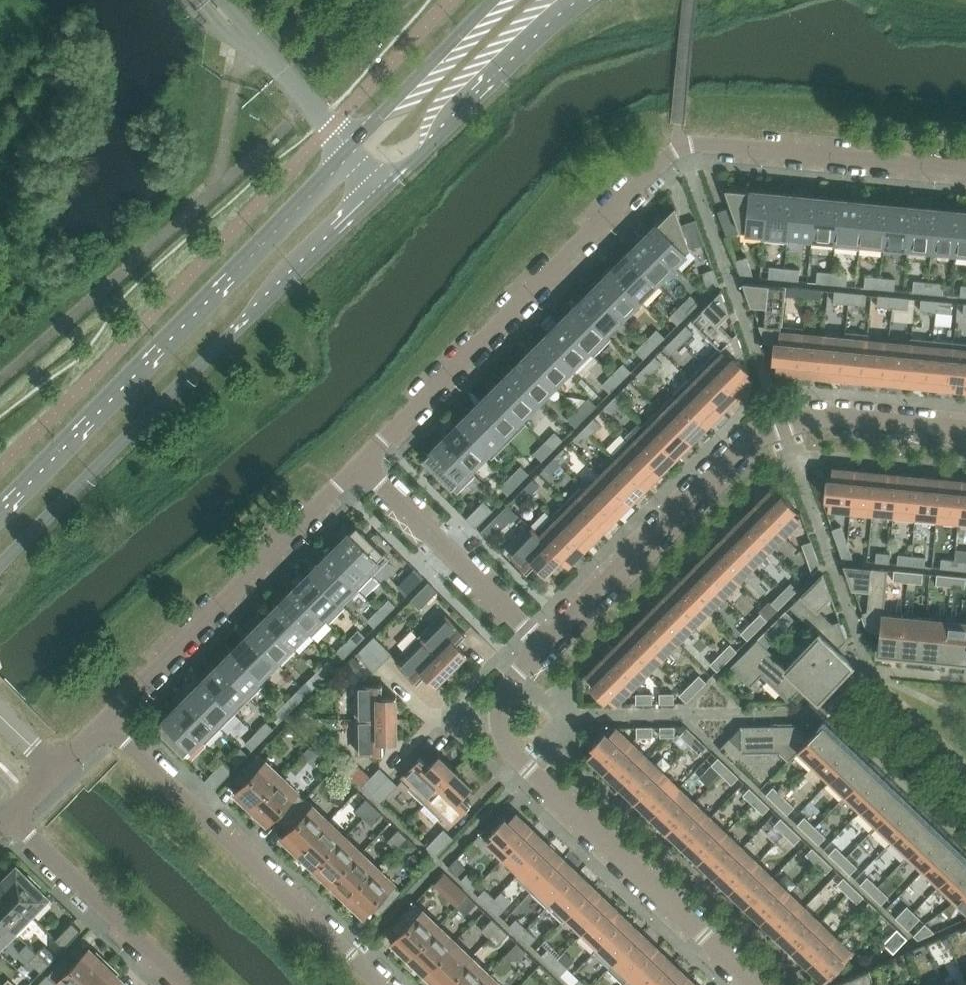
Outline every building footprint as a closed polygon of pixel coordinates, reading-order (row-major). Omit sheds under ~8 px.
[(763,240),(768,193),(766,192),(765,193),(760,193),(761,192),(726,189),(740,230),(741,230),(764,232),(763,240)] [(787,242),(792,195),(790,195),(789,196),(784,195),(785,194),(768,193),(763,240),(787,242)] [(812,237),(816,197),(813,197),(813,198),(808,198),(808,196),(792,195),(787,242),(788,242),(789,235),(812,237)] [(835,239),(840,200),(837,199),(837,200),(832,200),(832,199),(816,197),(812,237),(835,239)] [(859,249),(863,202),(861,202),(861,203),(856,202),(856,201),(840,200),(835,239),(835,247),(859,249)] [(884,244),(887,204),(885,204),(885,205),(880,205),(880,203),(863,202),(859,249),(860,249),(860,242),(884,244)] [(907,246),(911,206),(909,206),(909,207),(904,207),(904,206),(887,204),(884,244),(907,246)] [(932,249),(936,209),(933,209),(933,210),(928,209),(928,208),(911,206),(907,246),(932,249)] [(691,248),(681,222),(675,207),(650,232),(651,232),(648,236),(647,235),(645,237),(674,265),(690,248),(691,248)] [(956,251),(960,211),(957,211),(957,212),(952,212),(952,210),(936,209),(932,249),(956,251)] [(960,211),(956,251),(965,252),(965,212),(960,211)] [(674,265),(645,237),(633,249),(634,249),(631,253),(630,252),(628,254),(657,282),(674,265)] [(657,282),(628,254),(617,266),(614,270),(613,269),(611,271),(640,299),(657,282)] [(753,276),(747,257),(736,260),(741,275),(753,276)] [(784,279),(785,268),(770,266),(769,278),(784,279)] [(799,281),(800,269),(785,268),(784,279),(799,281)] [(640,299),(611,271),(608,269),(603,274),(605,277),(600,283),(597,287),(596,286),(594,288),(623,316),(640,299)] [(719,283),(713,269),(703,273),(710,292),(719,283)] [(832,284),(833,272),(818,271),(817,282),(832,284)] [(847,285),(848,274),(833,272),(832,284),(847,285)] [(879,288),(880,277),(865,276),(864,287),(879,288)] [(894,290),(895,279),(880,277),(879,288),(894,290)] [(928,293),(929,282),(914,280),(913,292),(928,293)] [(782,325),(786,286),(744,282),(752,304),(767,306),(765,326),(760,325),(759,325),(765,342),(774,343),(776,325),(782,325)] [(943,294),(944,283),(929,282),(928,293),(943,294)] [(806,298),(807,288),(792,287),(792,296),(806,298)] [(623,316),(594,288),(583,300),(580,304),(579,303),(578,305),(611,338),(606,333),(623,316)] [(821,299),(822,290),(807,288),(806,298),(821,299)] [(733,337),(719,323),(729,313),(721,290),(691,320),(719,348),(732,360),(736,357),(743,350),(737,334),(733,337)] [(849,302),(850,292),(835,291),(834,300),(849,302)] [(865,303),(866,294),(850,292),(849,302),(865,303)] [(688,314),(699,303),(691,295),(680,306),(688,314)] [(893,306),(894,296),(878,295),(877,305),(893,306)] [(908,307),(909,298),(894,296),(893,306),(908,307)] [(936,310),(937,301),(921,299),(920,309),(936,310)] [(951,312),(952,302),(937,301),(936,310),(951,312)] [(611,338),(578,305),(566,317),(567,317),(563,321),(562,320),(560,322),(589,351),(594,356),(611,338)] [(688,314),(680,306),(670,316),(678,324),(688,314)] [(589,351),(560,322),(549,334),(550,334),(546,338),(545,337),(543,339),(572,368),(589,351)] [(683,342),(693,332),(686,325),(676,335),(683,342)] [(799,372),(803,327),(782,325),(776,325),(774,343),(773,360),(777,360),(776,370),(799,372)] [(820,374),(824,337),(803,335),(804,328),(803,327),(799,372),(820,374)] [(654,348),(665,337),(657,329),(646,340),(654,348)] [(842,377),(846,332),(845,339),(824,337),(820,374),(842,377)] [(863,379),(868,334),(846,332),(842,377),(863,379)] [(885,381),(888,343),(868,341),(868,334),(863,379),(885,381)] [(683,342),(676,335),(666,346),(673,353),(683,342)] [(907,383),(911,338),(910,345),(888,343),(885,381),(907,383)] [(928,385),(933,340),(911,338),(907,383),(928,385)] [(572,368),(543,339),(531,351),(532,352),(529,355),(528,355),(526,356),(555,385),(572,368)] [(654,348),(646,340),(636,350),(644,358),(654,348)] [(950,387),(954,342),(933,340),(928,385),(950,387)] [(954,342),(950,387),(965,388),(965,343),(954,342)] [(745,372),(748,368),(736,357),(732,360),(719,348),(704,363),(736,395),(752,379),(745,372)] [(555,385),(526,356),(515,368),(515,369),(512,372),(511,372),(509,373),(538,402),(555,385)] [(652,373),(662,363),(655,356),(646,366),(652,373)] [(621,382),(631,371),(623,363),(612,374),(621,382)] [(736,395),(704,363),(689,379),(721,410),(736,395)] [(643,382),(652,373),(646,366),(636,376),(643,382)] [(538,402),(509,373),(498,385),(498,386),(495,389),(494,389),(492,390),(526,424),(526,423),(521,418),(538,402)] [(610,392),(621,382),(612,374),(602,384),(610,392)] [(721,410),(689,379),(674,394),(706,426),(721,410)] [(632,393),(625,387),(615,396),(622,403),(632,393)] [(526,424),(492,390),(481,402),(481,403),(478,406),(477,406),(475,407),(509,441),(526,424)] [(706,426),(674,394),(658,409),(690,441),(706,426)] [(612,413),(622,403),(615,396),(605,406),(612,413)] [(586,416),(597,405),(589,397),(578,408),(586,416)] [(509,441),(475,407),(464,419),(465,420),(461,423),(460,423),(458,424),(487,453),(492,458),(509,441)] [(586,416),(578,408),(568,419),(576,427),(586,416)] [(690,441),(658,409),(643,425),(675,456),(690,441)] [(591,434),(601,425),(594,418),(584,428),(591,434)] [(487,453),(458,424),(447,436),(448,437),(444,440),(443,440),(442,441),(475,475),(470,469),(487,453)] [(675,456),(643,425),(648,430),(633,445),(659,472),(675,456)] [(581,444),(591,434),(584,428),(574,437),(581,444)] [(552,450),(563,439),(555,432),(544,442),(552,450)] [(475,475),(442,441),(424,459),(457,492),(471,478),(475,475)] [(552,450),(544,442),(534,453),(542,461),(552,450)] [(659,472),(633,445),(617,461),(644,488),(659,472)] [(560,465),(570,455),(563,448),(554,458),(560,465)] [(551,475),(560,465),(554,458),(544,468),(551,475)] [(644,488),(617,461),(602,476),(629,503),(644,488)] [(519,484),(529,473),(521,465),(510,476),(519,484)] [(851,509),(855,472),(832,470),(831,480),(827,479),(825,497),(830,497),(829,507),(851,509)] [(873,512),(876,474),(855,472),(851,509),(873,512)] [(894,514),(898,476),(876,474),(873,512),(894,514)] [(519,484),(510,476),(500,487),(508,495),(519,484)] [(629,503),(602,476),(587,491),(613,518),(629,503)] [(916,516),(919,478),(898,476),(894,514),(916,516)] [(937,518),(941,480),(919,478),(916,516),(937,518)] [(530,495),(540,486),(533,479),(523,489),(530,495)] [(959,520),(963,482),(941,480),(937,518),(959,520)] [(530,495),(523,489),(514,498),(520,505),(530,495)] [(613,518),(587,491),(572,506),(598,533),(613,518)] [(799,518),(792,510),(795,507),(783,495),(780,498),(772,491),(757,506),(784,533),(799,518)] [(475,527),(493,510),(484,501),(466,518),(475,527)] [(598,533),(572,506),(567,501),(551,517),(583,549),(598,533)] [(784,533),(757,506),(741,522),(768,549),(784,533)] [(489,541),(507,523),(498,514),(480,532),(489,541)] [(583,549),(551,517),(537,531),(535,529),(534,530),(568,564),(583,549)] [(768,549),(741,522),(726,537),(753,564),(768,549)] [(384,553),(357,526),(341,542),(373,574),(374,574),(369,569),(384,553)] [(848,543),(847,542),(841,526),(832,529),(839,546),(848,543)] [(568,564),(534,530),(510,554),(527,572),(535,563),(545,573),(560,558),(567,565),(568,564)] [(753,564),(726,537),(711,553),(738,579),(753,564)] [(816,554),(811,541),(802,544),(807,557),(816,554)] [(373,574),(341,542),(340,544),(340,545),(337,548),(336,548),(332,552),(329,549),(324,554),(327,557),(326,557),(353,585),(358,590),(373,574)] [(853,559),(848,543),(839,546),(843,559),(843,558),(853,559)] [(890,563),(891,553),(877,552),(876,562),(890,563)] [(738,579),(711,553),(696,568),(722,595),(738,579)] [(820,567),(816,554),(807,557),(813,574),(820,567)] [(911,565),(912,555),(898,554),(897,564),(911,565)] [(925,566),(926,557),(912,555),(911,565),(925,566)] [(353,585),(326,557),(324,559),(325,560),(321,564),(321,563),(311,573),(338,600),(353,585)] [(954,569),(955,560),(941,558),(941,568),(954,569)] [(955,560),(954,569),(965,570),(965,561),(955,560)] [(880,652),(884,613),(888,569),(846,565),(853,587),(870,589),(868,610),(862,612),(870,632),(880,633),(878,651),(880,652)] [(406,595),(424,577),(415,568),(397,586),(406,595)] [(722,595),(696,568),(680,583),(707,610),(722,595)] [(908,582),(909,571),(894,570),(893,580),(908,582)] [(922,583),(923,573),(909,571),(908,582),(922,583)] [(338,600),(311,573),(309,574),(310,575),(306,579),(305,578),(296,588),(328,620),(323,615),(338,600)] [(819,699),(852,664),(847,639),(840,620),(833,623),(818,609),(831,595),(823,573),(790,606),(818,634),(786,667),(804,685),(813,693),(819,699)] [(951,586),(952,575),(937,574),(936,584),(951,586)] [(965,580),(965,577),(952,575),(951,586),(965,587),(965,580)] [(420,609),(437,591),(428,582),(411,600),(420,609)] [(788,599),(798,589),(791,582),(781,592),(788,599)] [(707,610),(680,583),(665,599),(692,625),(707,610)] [(328,620),(296,588),(294,590),(295,591),(291,594),(290,593),(280,603),(313,635),(328,620)] [(778,609),(788,599),(781,592),(771,602),(778,609)] [(385,616),(396,605),(389,599),(378,609),(385,616)] [(692,625),(665,599),(650,614),(677,641),(692,625)] [(313,635),(280,603),(279,605),(279,606),(276,610),(275,609),(265,619),(292,646),(307,631),(312,636),(313,635)] [(374,627),(385,616),(378,609),(368,620),(374,627)] [(804,685),(786,667),(766,647),(794,619),(786,611),(730,667),(751,686),(762,675),(789,701),(804,685)] [(757,630),(767,620),(761,613),(751,623),(757,630)] [(901,654),(905,615),(884,613),(880,652),(901,654)] [(677,641),(650,614),(634,630),(661,656),(677,641)] [(923,656),(927,617),(905,615),(901,654),(923,656)] [(467,651),(457,642),(466,633),(448,616),(440,625),(434,620),(419,636),(450,668),(467,651)] [(944,658),(948,620),(927,617),(923,656),(944,658)] [(292,646),(265,619),(263,620),(264,621),(261,625),(260,624),(249,634),(277,661),(292,646)] [(965,658),(965,621),(948,620),(944,658),(965,660),(965,658)] [(748,640),(757,630),(751,623),(741,633),(748,640)] [(355,647),(365,636),(358,629),(348,640),(355,647)] [(661,656),(634,630),(619,645),(646,672),(661,656)] [(277,661),(249,634),(248,636),(249,637),(245,641),(244,640),(234,650),(266,682),(267,681),(262,676),(277,661)] [(392,654),(374,636),(366,645),(383,662),(392,654)] [(450,668),(419,636),(403,651),(408,656),(399,665),(417,683),(425,674),(435,684),(450,668)] [(344,658),(355,647),(348,640),(337,651),(344,658)] [(727,660),(737,650),(730,644),(720,654),(727,660)] [(383,662),(366,645),(357,654),(374,671),(383,662)] [(646,672),(619,645),(603,661),(630,688),(646,672)] [(266,682),(234,650),(232,651),(233,652),(230,656),(229,655),(219,665),(251,697),(266,682)] [(717,670),(727,660),(720,654),(710,664),(717,670)] [(363,666),(354,657),(345,666),(354,674),(363,666)] [(324,677),(335,667),(328,660),(317,671),(324,677)] [(630,688),(603,661),(588,676),(595,683),(592,687),(604,699),(607,696),(615,703),(630,688)] [(251,697),(219,665),(217,667),(218,668),(214,671),(214,670),(204,680),(236,712),(251,697)] [(313,688),(324,677),(317,671),(307,681),(313,688)] [(696,691),(706,681),(699,675),(689,685),(696,691)] [(236,712),(204,680),(202,682),(203,683),(199,687),(198,686),(189,696),(221,728),(236,712)] [(397,718),(396,696),(383,696),(383,684),(358,684),(359,719),(397,718)] [(686,701),(696,691),(689,685),(679,694),(686,701)] [(293,708),(304,698),(297,691),(286,702),(293,708)] [(652,703),(652,693),(636,693),(636,703),(652,703)] [(674,703),(674,693),(660,693),(660,703),(674,703)] [(221,728),(189,696),(187,697),(188,698),(184,702),(183,701),(173,711),(200,738),(205,743),(221,728)] [(282,719),(293,708),(286,702),(276,712),(282,719)] [(200,738),(173,711),(171,713),(172,713),(169,717),(168,716),(157,727),(184,754),(200,738)] [(397,741),(397,718),(359,719),(359,753),(384,753),(383,741),(397,741)] [(263,739),(273,728),(267,722),(256,732),(263,739)] [(789,760),(825,723),(824,722),(809,738),(800,729),(796,725),(741,726),(730,738),(742,749),(742,753),(780,752),(789,760)] [(814,766),(841,738),(825,723),(789,760),(789,761),(799,751),(814,766)] [(675,736),(675,726),(660,727),(660,736),(675,736)] [(653,736),(653,727),(637,727),(637,737),(653,736)] [(605,771),(631,743),(615,728),(608,735),(605,732),(593,745),(596,748),(589,755),(605,771)] [(680,735),(690,744),(697,737),(687,728),(680,735)] [(252,750),(263,739),(256,732),(245,743),(252,750)] [(707,747),(697,737),(690,744),(701,754),(707,747)] [(830,780),(856,753),(841,738),(814,766),(830,780)] [(621,786),(647,758),(631,743),(605,771),(621,786)] [(237,766),(248,754),(241,748),(230,759),(237,766)] [(250,809),(281,776),(257,753),(234,778),(242,785),(236,791),(242,797),(240,799),(250,809)] [(845,795),(871,767),(856,753),(830,780),(845,795)] [(424,803),(456,771),(439,755),(430,765),(421,756),(404,774),(413,783),(408,788),(424,803)] [(728,767),(718,757),(711,764),(722,774),(728,767)] [(636,801),(663,773),(647,758),(621,786),(636,801)] [(214,789),(232,770),(223,762),(205,781),(214,789)] [(372,794),(389,776),(380,767),(363,785),(372,794)] [(738,777),(728,767),(722,774),(732,784),(738,777)] [(861,810),(887,782),(871,767),(845,795),(861,810)] [(471,804),(462,796),(472,786),(456,771),(424,803),(440,818),(445,813),(454,822),(471,804)] [(652,815),(678,788),(663,773),(636,801),(652,815)] [(282,823),(305,799),(281,776),(250,809),(260,819),(263,817),(269,822),(275,816),(282,823)] [(381,803),(398,785),(389,776),(372,794),(381,803)] [(876,825),(903,797),(887,782),(861,810),(876,825)] [(753,804),(760,797),(750,787),(743,794),(753,804)] [(783,797),(773,787),(766,794),(777,804),(783,797)] [(668,830),(694,803),(678,788),(652,815),(668,830)] [(770,807),(760,797),(753,804),(763,814),(770,807)] [(787,814),(794,807),(783,797),(777,804),(787,814)] [(892,840),(918,812),(903,797),(876,825),(892,840)] [(363,818),(374,806),(366,798),(355,810),(363,818)] [(297,854),(328,821),(305,799),(282,823),(289,830),(283,836),(289,841),(287,844),(297,854)] [(683,845),(710,818),(694,803),(668,830),(683,845)] [(371,826),(382,813),(374,806),(363,818),(371,826)] [(908,855),(934,827),(918,812),(892,840),(908,855)] [(505,857),(531,829),(515,813),(508,821),(505,818),(492,830),(496,834),(489,841),(505,857)] [(791,827),(781,817),(774,824),(784,834),(791,827)] [(815,827),(804,817),(797,824),(808,834),(815,827)] [(699,861),(726,833),(710,818),(683,845),(699,861)] [(316,867),(345,837),(328,821),(297,854),(307,864),(310,861),(316,867)] [(801,837),(791,827),(784,834),(795,844),(801,837)] [(819,844),(825,837),(815,827),(808,834),(819,844)] [(923,870),(950,842),(934,827),(908,855),(923,870)] [(398,847),(407,837),(399,829),(388,841),(396,849),(398,847)] [(436,855),(453,838),(444,829),(427,847),(436,855)] [(521,872),(547,844),(531,829),(505,857),(521,872)] [(715,875),(741,848),(726,833),(699,861),(715,875)] [(332,882),(361,852),(345,837),(316,867),(313,869),(324,880),(326,877),(332,882)] [(412,852),(417,847),(407,837),(398,847),(405,852),(412,852)] [(939,884),(965,857),(950,842),(923,870),(939,884)] [(537,887),(563,859),(547,844),(521,872),(537,887)] [(822,857),(812,847),(806,854),(816,864),(822,857)] [(846,857),(835,847),(829,854),(839,864),(846,857)] [(731,890),(757,863),(741,848),(715,875),(731,890)] [(349,898),(378,868),(361,852),(332,882),(330,885),(340,895),(343,893),(349,898)] [(833,866),(822,857),(816,864),(826,873),(833,866)] [(857,867),(846,857),(839,864),(850,874),(857,867)] [(965,887),(965,858),(965,857),(939,884),(955,899),(965,887)] [(457,875),(465,867),(457,859),(448,867),(457,875)] [(547,906),(578,874),(563,859),(537,887),(532,891),(547,906)] [(746,905),(773,878),(757,863),(731,890),(746,905)] [(37,888),(40,885),(29,875),(27,877),(17,868),(1,884),(0,883),(30,914),(47,897),(37,888)] [(379,915),(402,891),(378,868),(349,898),(346,901),(357,911),(359,908),(365,914),(371,908),(379,915)] [(479,884),(468,873),(461,880),(473,891),(479,884)] [(563,921),(594,889),(578,874),(547,906),(563,921)] [(854,887),(844,877),(837,884),(847,894),(854,887)] [(878,887),(867,877),(860,884),(871,894),(878,887)] [(762,920),(788,893),(773,878),(746,905),(762,920)] [(0,883),(0,917),(13,931),(30,914),(0,883)] [(864,896),(854,887),(847,894),(857,903),(864,896)] [(888,897),(878,887),(871,894),(881,904),(888,897)] [(955,899),(965,910),(965,887),(955,899)] [(495,898),(485,889),(478,896),(488,905),(495,898)] [(584,931),(610,904),(594,889),(563,921),(564,922),(569,917),(584,931)] [(778,935),(804,908),(788,893),(762,920),(778,935)] [(465,915),(476,903),(468,895),(456,906),(465,915)] [(505,908),(495,898),(488,905),(498,915),(505,908)] [(881,912),(869,902),(863,909),(874,919),(881,912)] [(407,959),(410,956),(438,926),(414,903),(391,927),(399,934),(393,941),(399,946),(396,949),(407,959)] [(599,946),(626,919),(610,904),(584,931),(599,946)] [(902,924),(913,912),(907,906),(896,918),(902,924)] [(793,950),(819,922),(804,908),(778,935),(793,950)] [(909,930),(920,918),(913,912),(902,924),(909,930)] [(13,931),(0,917),(0,944),(13,931)] [(489,938),(500,926),(492,918),(481,930),(489,938)] [(526,928),(516,919),(510,926),(520,935),(526,928)] [(610,966),(641,934),(626,919),(599,946),(595,951),(610,966)] [(64,948),(81,930),(72,922),(56,939),(64,948)] [(809,965),(835,937),(819,922),(793,950),(809,965)] [(918,939),(929,927),(925,923),(914,935),(918,939)] [(831,984),(965,984),(965,925),(948,933),(928,942),(908,951),(888,960),(876,965),(871,967),(869,968),(831,984)] [(423,974),(455,941),(438,926),(410,956),(415,962),(413,964),(423,974)] [(497,945),(508,933),(500,926),(489,938),(497,945)] [(536,938),(526,928),(520,935),(530,945),(536,938)] [(894,953),(908,938),(897,928),(883,943),(894,953)] [(631,976),(657,949),(641,934),(610,966),(611,967),(616,962),(631,976)] [(825,980),(852,953),(835,937),(809,965),(825,980)] [(471,957),(455,941),(423,974),(424,975),(426,972),(432,978),(429,980),(435,984),(445,984),(471,957)] [(48,965),(56,956),(45,945),(36,954),(48,965)] [(108,962),(97,952),(95,955),(88,948),(74,963),(66,956),(48,975),(57,983),(60,980),(66,984),(86,984),(108,962)] [(558,958),(548,949),(541,956),(551,965),(558,958)] [(672,964),(657,949),(631,976),(640,984),(652,984),(672,964)] [(48,965),(36,954),(29,961),(41,972),(48,965)] [(488,973),(471,957),(445,984),(476,984),(488,973)] [(568,968),(558,958),(551,965),(561,975),(568,968)] [(122,981),(116,975),(118,972),(108,962),(86,984),(118,984),(122,981)] [(688,978),(672,964),(652,984),(682,984),(688,978)] [(488,973),(476,984),(501,984),(488,973)]
